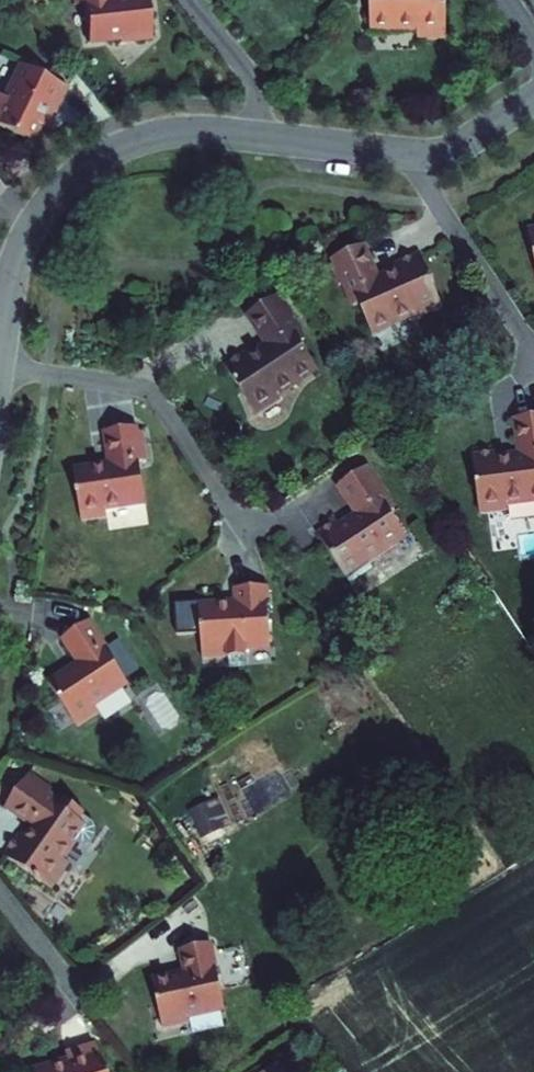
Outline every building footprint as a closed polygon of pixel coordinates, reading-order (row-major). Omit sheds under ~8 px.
[(91,47),(123,42),(124,45),(154,42),(149,0),(123,0),(113,1),(113,0),(75,0),(76,9),(86,8),(91,47)] [(372,3),(379,4),(378,36),(424,38),(423,45),(453,46),(455,0),(372,0),(372,3)] [(74,92),(29,67),(11,99),(4,95),(0,102),(0,125),(35,144),(53,113),(60,117),(74,92)] [(359,320),(372,350),(416,330),(418,335),(441,324),(416,269),(396,278),(399,284),(378,292),(364,259),(331,273),(353,323),(359,320)] [(245,367),(224,381),(259,433),(282,419),(278,412),(318,387),(299,359),(304,356),(276,313),(248,331),(267,361),(248,372),(245,367)] [(515,430),(520,466),(498,468),(498,464),(474,467),(482,527),(512,523),(511,517),(533,514),(533,428),(515,430)] [(109,475),(75,480),(81,532),(107,528),(106,522),(145,517),(140,475),(146,475),(143,445),(137,445),(137,440),(106,443),(109,475)] [(368,578),(405,555),(388,527),(392,524),(366,484),(336,503),(355,533),(341,541),(338,536),(317,550),(348,600),(372,585),(368,578)] [(266,602),(236,604),(236,615),(201,617),(204,671),(230,670),(231,681),(248,681),(247,660),(269,659),(266,602)] [(128,696),(103,660),(107,657),(91,634),(64,652),(79,675),(49,695),(79,739),(98,725),(94,719),(128,696)] [(58,816),(24,791),(3,820),(29,839),(22,849),(17,845),(1,866),(48,901),(67,876),(63,872),(75,856),(79,858),(85,858),(88,857),(92,853),(94,847),(93,842),(89,837),(81,831),(82,829),(61,813),(58,816)] [(211,954),(180,961),(186,986),(154,994),(166,1043),(190,1037),(188,1029),(227,1020),(211,954)] [(89,1056),(60,1063),(62,1071),(94,1071),(89,1056)]
